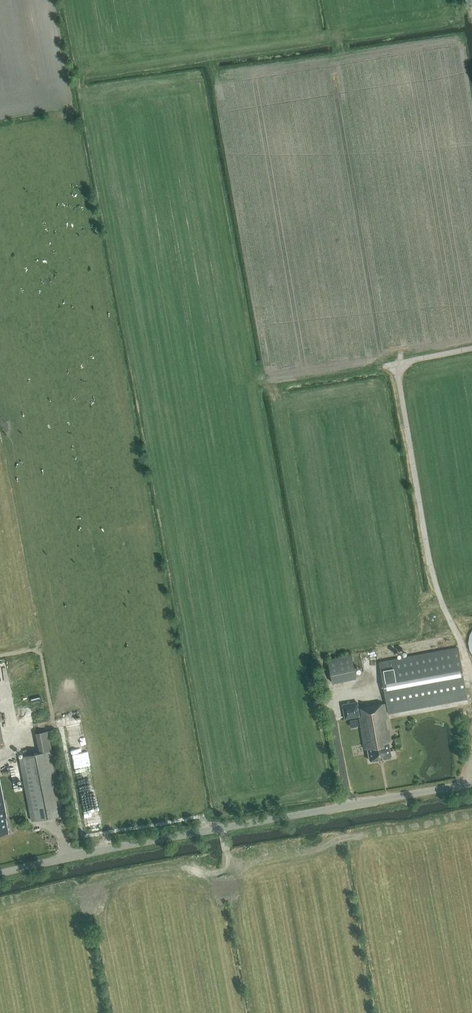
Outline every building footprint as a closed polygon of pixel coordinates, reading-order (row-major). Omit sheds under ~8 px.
[(468,699),(458,648),(379,663),(389,714),(468,699)] [(333,682),(360,678),(357,654),(330,658),(333,682)] [(391,743),(384,704),(358,708),(357,702),(343,705),(345,719),(359,717),(365,750),(368,749),(370,761),(391,757),(389,743),(391,743)] [(52,751),(48,731),(36,733),(40,753),(52,751)] [(40,753),(19,757),(32,821),(64,815),(52,751),(40,753)] [(0,783),(0,834),(9,832),(6,817),(7,817),(0,783)] [(85,822),(102,820),(101,804),(83,806),(85,822)]
